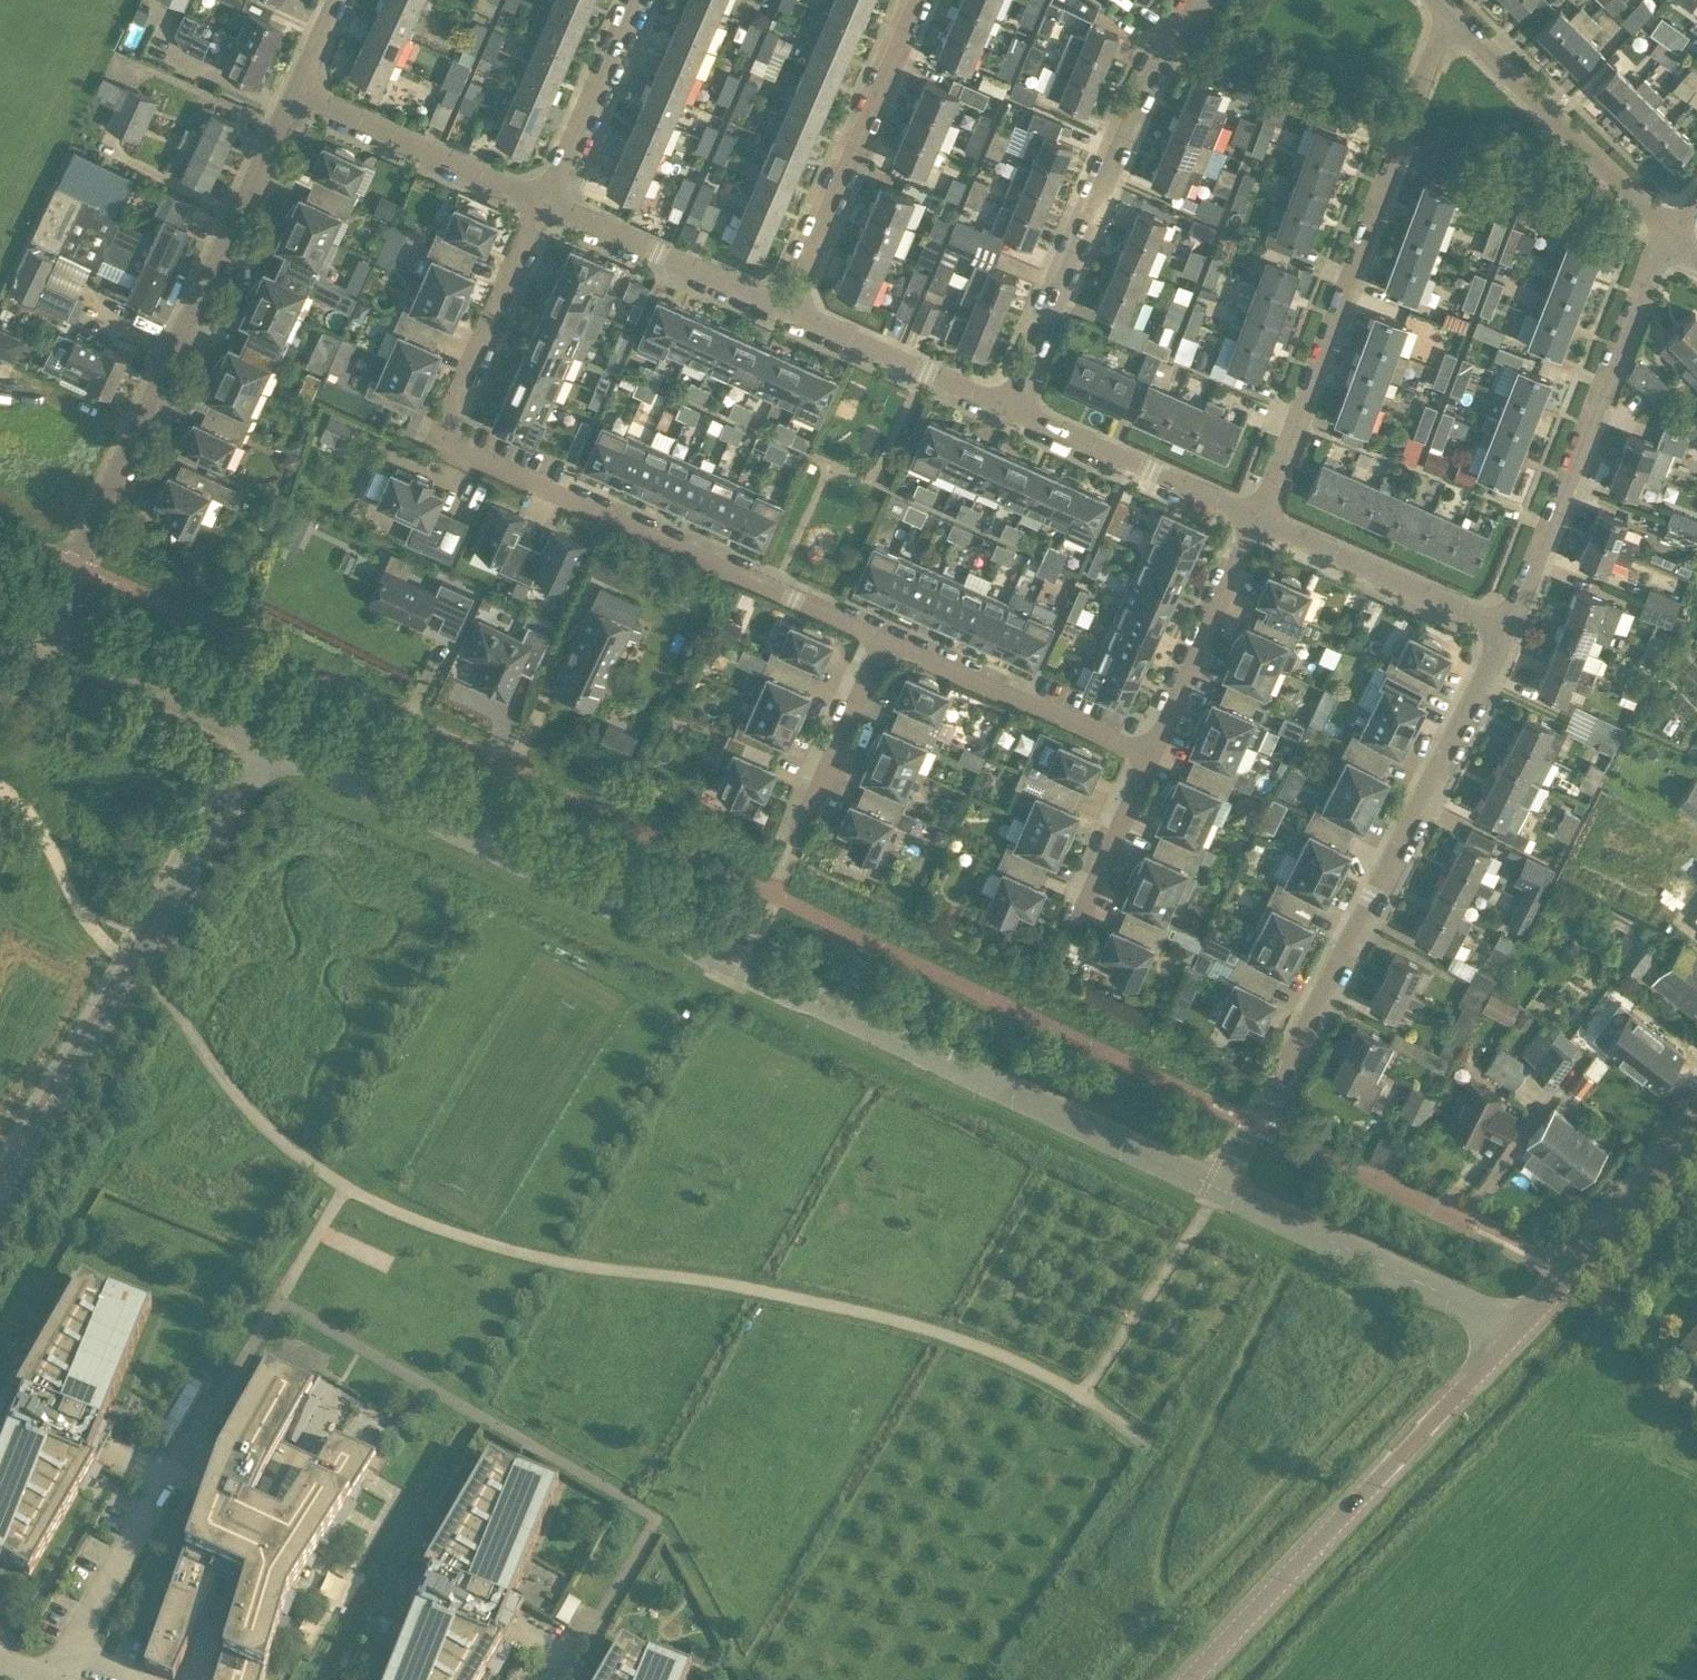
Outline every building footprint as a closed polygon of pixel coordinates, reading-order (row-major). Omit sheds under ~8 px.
[(373,20),(405,35),(409,36),(414,26),(410,24),(417,10),(396,0),(382,0),(373,20)] [(417,10),(421,0),(396,0),(417,10)] [(472,5),(492,13),(498,0),(475,0),(472,5)] [(502,4),(514,10),(518,0),(503,0),(502,4)] [(593,0),(555,0),(553,5),(585,19),(593,0)] [(687,1),(718,14),(725,0),(687,0),(687,1)] [(776,6),(789,11),(794,0),(779,0),(776,6)] [(871,0),(832,0),(828,10),(860,24),(871,0)] [(959,2),(992,16),(999,0),(959,0),(959,2)] [(1031,26),(1040,6),(1026,0),(1018,20),(1031,26)] [(1036,29),(1048,34),(1055,17),(1059,18),(1063,6),(1070,8),(1075,0),(1048,0),(1036,29)] [(1516,12),(1527,0),(1504,0),(1516,12)] [(1602,2),(1613,12),(1624,0),(1604,0),(1602,2)] [(1620,19),(1632,31),(1636,26),(1652,10),(1645,0),(1639,0),(1620,19)] [(1689,9),(1696,0),(1676,0),(1689,9)] [(718,14),(687,1),(676,27),(707,40),(718,14)] [(959,2),(947,28),(981,42),(992,16),(959,2)] [(152,11),(137,3),(131,15),(147,23),(152,11)] [(1535,30),(1555,50),(1591,14),(1581,4),(1567,18),(1557,8),(1535,30)] [(574,45),(585,19),(553,5),(541,31),(574,45)] [(236,37),(269,53),(282,25),(249,9),(236,37)] [(849,50),(860,24),(828,10),(817,36),(849,50)] [(184,47),(193,29),(198,18),(184,11),(174,30),(182,46),(184,47)] [(1591,14),(1555,50),(1574,68),(1596,46),(1587,38),(1601,24),(1591,14)] [(1688,34),(1661,15),(1650,31),(1677,51),(1688,34)] [(802,29),(772,16),(769,23),(799,36),(802,29)] [(750,18),(744,33),(756,38),(762,23),(750,18)] [(373,20),(361,45),(394,60),(405,35),(373,20)] [(474,20),(468,33),(481,39),(487,25),(474,20)] [(1070,29),(1065,42),(1105,60),(1116,35),(1088,23),(1083,34),(1070,29)] [(504,32),(492,27),(486,41),(498,46),(504,32)] [(676,27),(665,53),(696,67),(707,40),(676,27)] [(767,28),(760,42),(773,48),(778,37),(780,33),(767,28)] [(969,69),(981,42),(947,28),(936,54),(969,69)] [(563,71),(574,45),(541,31),(530,57),(563,71)] [(256,81),(269,53),(236,37),(226,32),(220,46),(230,50),(223,65),(256,81)] [(481,39),(468,33),(463,47),(475,52),(481,39)] [(750,53),(756,38),(744,33),(737,48),(750,53)] [(1012,33),(1004,53),(1018,58),(1026,39),(1012,33)] [(838,75),(849,50),(817,36),(806,61),(838,75)] [(1648,51),(1659,59),(1669,45),(1658,38),(1648,51)] [(486,41),(480,54),(492,60),(498,46),(486,41)] [(1030,41),(1025,55),(1040,61),(1046,48),(1030,41)] [(760,42),(749,68),(761,73),(767,61),(768,61),(773,48),(760,42)] [(1065,42),(1055,67),(1095,84),(1105,60),(1065,42)] [(381,85),(394,60),(361,45),(349,70),(381,85)] [(1669,45),(1659,59),(1671,67),(1680,53),(1669,45)] [(696,67),(665,53),(653,79),(685,93),(696,67)] [(1018,58),(1004,53),(996,72),(1009,78),(1018,58)] [(1035,73),(1040,61),(1025,55),(1020,66),(1035,73)] [(552,97),(563,71),(530,57),(519,83),(552,97)] [(827,100),(838,75),(806,61),(795,87),(827,100)] [(1680,77),(1694,88),(1695,87),(1696,89),(1696,71),(1690,66),(1680,77)] [(1095,84),(1054,67),(1044,92),(1085,109),(1095,84)] [(1593,88),(1612,106),(1633,85),(1614,67),(1593,88)] [(727,71),(722,83),(734,89),(740,76),(727,71)] [(459,90),(465,77),(452,72),(446,85),(459,90)] [(984,72),(978,85),(1003,96),(1008,82),(984,72)] [(1242,76),(1236,93),(1260,104),(1268,86),(1242,76)] [(1633,85),(1612,106),(1632,126),(1653,104),(1662,95),(1642,76),(1633,85)] [(1191,77),(1181,102),(1209,114),(1223,119),(1227,109),(1214,103),(1220,89),(1191,77)] [(470,78),(463,93),(476,98),(482,83),(470,78)] [(745,78),(739,92),(751,98),(758,84),(745,78)] [(653,79),(642,105),(673,119),(685,93),(653,79)] [(926,79),(914,106),(947,120),(959,93),(926,79)] [(1037,89),(1015,79),(1008,94),(1031,104),(1037,89)] [(123,83),(114,103),(119,106),(148,120),(158,99),(123,83)] [(540,124),(552,97),(519,83),(508,110),(540,124)] [(728,104),(734,89),(722,83),(715,99),(728,104)] [(428,120),(443,127),(459,90),(446,85),(440,99),(438,98),(428,120)] [(816,126),(827,100),(795,87),(784,112),(816,126)] [(1695,87),(1694,88),(1686,98),(1696,106),(1696,89),(1695,87)] [(739,92),(733,106),(745,112),(751,98),(739,92)] [(463,93),(457,108),(470,113),(476,98),(463,93)] [(1181,102),(1171,127),(1199,139),(1212,144),(1223,119),(1209,114),(1181,102)] [(148,120),(119,106),(114,103),(104,124),(139,140),(148,120)] [(1653,104),(1632,126),(1650,144),(1672,123),(1653,104)] [(673,119),(642,105),(631,132),(662,145),(673,119)] [(914,106),(903,132),(936,146),(947,120),(914,106)] [(529,151),(540,124),(508,110),(496,137),(529,151)] [(186,127),(182,135),(221,154),(236,122),(213,111),(202,135),(186,127)] [(979,111),(971,130),(985,135),(993,116),(979,111)] [(1071,143),(1056,136),(1062,122),(1036,111),(1019,152),(1033,158),(1060,169),(1071,143)] [(805,151),(816,126),(784,112),(773,137),(805,151)] [(1240,114),(1235,124),(1237,125),(1237,126),(1251,132),(1255,119),(1240,114)] [(1255,134),(1268,139),(1275,122),(1262,117),(1255,134)] [(706,121),(700,135),(712,141),(718,127),(706,121)] [(1672,123),(1650,144),(1670,163),(1691,142),(1672,123)] [(1235,124),(1230,139),(1245,145),(1251,132),(1237,126),(1237,125),(1235,124)] [(1314,126),(1304,153),(1336,165),(1346,138),(1314,126)] [(995,127),(989,139),(1005,146),(1010,133),(995,127)] [(1171,127),(1160,152),(1189,163),(1202,169),(1212,144),(1199,139),(1171,127)] [(736,134),(723,129),(717,143),(730,149),(736,134)] [(976,155),(985,135),(971,130),(963,149),(976,155)] [(631,132),(619,158),(651,171),(662,145),(631,132)] [(924,173),(936,146),(903,132),(891,159),(924,173)] [(1262,156),(1268,139),(1255,134),(1249,151),(1262,156)] [(206,184),(221,154),(182,135),(179,143),(195,150),(184,174),(206,184)] [(706,155),(712,141),(700,135),(694,149),(706,155)] [(794,177),(805,151),(773,137),(762,163),(794,177)] [(989,139),(984,151),(1000,158),(1005,146),(989,139)] [(338,145),(336,145),(335,148),(323,143),(311,169),(322,174),(316,186),(352,203),(358,189),(352,187),(364,162),(353,157),(354,154),(352,152),(349,149),(345,147),(342,146),(338,145)] [(730,149),(717,143),(711,157),(724,163),(730,149)] [(1197,181),(1202,169),(1160,152),(1150,177),(1187,193),(1193,179),(1197,181)] [(1326,192),(1336,165),(1304,153),(1294,180),(1326,192)] [(639,198),(651,171),(619,158),(608,185),(639,198)] [(1050,194),(1060,169),(1033,158),(1029,166),(1016,160),(1009,177),(1050,194)] [(121,174),(116,184),(67,160),(44,208),(109,239),(110,237),(116,223),(135,181),(121,174)] [(784,202),(794,177),(762,163),(751,188),(784,202)] [(1221,164),(1216,175),(1217,175),(1217,176),(1231,182),(1236,170),(1221,164)] [(1242,170),(1235,188),(1248,193),(1255,174),(1242,170)] [(683,174),(677,188),(689,194),(695,180),(683,174)] [(966,181),(952,175),(944,195),(957,201),(966,181)] [(974,175),(968,188),(984,195),(989,182),(974,175)] [(1217,175),(1216,175),(1211,189),(1227,195),(1231,182),(1217,176),(1217,175)] [(1039,219),(1050,194),(1009,177),(1003,193),(1016,198),(1012,207),(1039,219)] [(701,180),(695,194),(708,200),(714,185),(701,180)] [(1294,180),(1284,206),(1316,218),(1326,192),(1294,180)] [(1422,180),(1412,208),(1444,220),(1454,193),(1422,180)] [(881,182),(869,209),(902,223),(914,196),(881,182)] [(284,214),(283,217),(328,238),(339,214),(345,217),(352,203),(316,186),(310,199),(300,194),(295,202),(294,202),(291,205),(288,208),(286,211),(284,214)] [(683,208),(689,194),(677,188),(670,202),(683,208)] [(773,228),(784,202),(751,188),(740,214),(773,228)] [(968,188),(963,200),(978,207),(984,195),(968,188)] [(1235,188),(1229,204),(1242,209),(1248,193),(1235,188)] [(187,226),(181,223),(190,201),(164,189),(153,213),(163,217),(153,239),(116,223),(110,237),(121,242),(146,254),(145,256),(168,267),(187,226)] [(373,209),(390,216),(397,201),(380,194),(373,209)] [(708,200),(695,194),(688,212),(712,222),(720,205),(708,200)] [(1224,203),(1208,197),(1201,194),(1193,212),(1217,222),(1224,203)] [(1000,202),(990,226),(998,230),(1002,231),(1002,232),(1029,243),(1039,219),(1012,207),(1000,202)] [(438,226),(432,240),(468,256),(473,243),(484,248),(496,222),(485,217),(486,214),(485,213),(483,211),(479,209),(477,208),(474,207),(471,206),(468,206),(467,209),(455,204),(444,229),(438,226)] [(1306,245),(1316,218),(1284,206),(1275,230),(1274,233),(1295,241),(1306,245)] [(16,267),(19,268),(45,279),(59,248),(97,266),(102,256),(109,239),(44,208),(16,267)] [(1160,233),(1165,221),(1166,219),(1164,219),(1138,208),(1127,233),(1155,245),(1169,250),(1174,238),(1160,233)] [(1412,208),(1402,234),(1434,246),(1444,220),(1412,208)] [(902,223),(869,209),(858,235),(891,249),(902,223)] [(761,254),(773,228),(740,214),(729,240),(761,254)] [(936,214),(927,234),(941,239),(949,220),(936,214)] [(1186,230),(1210,240),(1216,226),(1192,216),(1186,230)] [(317,261),(328,238),(283,217),(282,219),(281,222),(280,225),(279,228),(279,231),(279,234),(279,235),(280,235),(276,244),(287,249),(281,262),(317,278),(323,264),(317,261)] [(956,218),(950,231),(977,242),(984,245),(989,232),(980,228),(956,218)] [(1493,218),(1487,235),(1498,239),(1505,222),(1493,218)] [(379,219),(374,230),(384,234),(389,224),(379,219)] [(694,240),(700,226),(686,220),(680,234),(694,240)] [(390,267),(407,229),(392,222),(375,260),(390,267)] [(1511,224),(1504,241),(1516,246),(1522,229),(1511,224)] [(1274,233),(1275,230),(1268,228),(1262,243),(1291,253),(1295,241),(1274,233)] [(972,254),(977,242),(950,231),(945,244),(972,254)] [(1145,270),(1155,245),(1127,233),(1117,258),(1145,270)] [(933,259),(941,239),(927,234),(919,253),(933,259)] [(1434,246),(1402,234),(1392,260),(1424,272),(1434,246)] [(858,235),(847,261),(880,275),(891,249),(858,235)] [(1492,256),(1498,239),(1487,235),(1481,252),(1492,256)] [(1567,236),(1557,262),(1589,275),(1600,249),(1567,236)] [(150,306),(168,267),(145,256),(146,254),(121,242),(110,237),(109,239),(102,256),(137,272),(127,295),(150,306)] [(432,256),(421,280),(467,301),(468,298),(469,293),(470,290),(470,287),(471,283),(470,283),(469,282),(473,273),(462,268),(468,256),(432,240),(426,254),(432,256)] [(1504,241),(1498,258),(1510,263),(1516,246),(1504,241)] [(1265,257),(1287,265),(1291,253),(1262,243),(1258,255),(1265,257)] [(561,268),(601,286),(612,264),(571,245),(561,268)] [(1201,264),(1206,252),(1190,246),(1185,258),(1201,264)] [(1207,264),(1219,269),(1226,251),(1213,247),(1207,264)] [(1265,257),(1254,285),(1287,297),(1297,270),(1287,265),(1265,257)] [(1145,287),(1148,286),(1153,273),(1145,270),(1117,258),(1106,283),(1143,298),(1146,290),(1145,287)] [(1196,277),(1201,264),(1185,258),(1180,271),(1196,277)] [(1414,299),(1424,272),(1392,260),(1382,287),(1414,299)] [(868,302),(880,275),(847,261),(835,287),(868,302)] [(932,274),(948,280),(964,287),(977,292),(1004,304),(1015,279),(974,262),(969,274),(938,261),(932,274)] [(249,289),(248,292),(293,313),(304,289),(310,292),(317,278),(281,262),(275,274),(264,269),(260,277),(259,277),(257,278),(255,281),(251,286),(249,289)] [(1579,301),(1589,275),(1557,262),(1547,288),(1579,301)] [(1207,264),(1200,281),(1213,286),(1219,269),(1207,264)] [(914,266),(904,289),(918,295),(927,272),(914,266)] [(76,294),(45,279),(19,268),(9,289),(66,315),(76,294)] [(616,293),(601,286),(561,268),(551,290),(592,308),(607,315),(616,293)] [(1474,271),(1467,288),(1479,292),(1485,275),(1474,271)] [(943,292),(948,280),(932,274),(927,286),(943,292)] [(361,281),(350,276),(344,288),(355,293),(361,281)] [(1491,278),(1485,294),(1496,299),(1502,282),(1491,278)] [(356,297),(317,279),(310,294),(349,312),(356,297)] [(466,303),(467,301),(421,280),(410,304),(404,302),(398,316),(434,331),(440,319),(451,324),(455,315),(456,316),(459,312),(461,311),(464,306),(466,303)] [(634,281),(628,297),(633,300),(643,304),(650,287),(634,281)] [(1096,308),(1124,319),(1133,323),(1143,298),(1106,283),(1096,308)] [(1217,291),(1201,285),(1198,292),(1214,298),(1217,291)] [(1277,323),(1287,297),(1254,285),(1245,311),(1277,323)] [(1004,304),(977,292),(964,287),(959,299),(972,304),(967,317),(994,329),(1004,304)] [(1472,309),(1479,292),(1467,288),(1461,305),(1472,309)] [(1537,314),(1569,327),(1579,301),(1547,288),(1537,314)] [(908,318),(918,295),(904,289),(894,312),(908,318)] [(541,312),(582,330),(592,308),(551,290),(541,312)] [(282,336),(293,313),(248,292),(247,294),(246,297),(245,300),(244,303),(244,309),(244,310),(245,310),(241,319),(252,324),(246,336),(281,353),(288,339),(282,336)] [(1490,315),(1496,299),(1485,294),(1475,319),(1476,319),(1471,333),(1498,343),(1503,330),(1494,327),(1498,318),(1490,315)] [(1171,296),(1166,309),(1182,315),(1186,302),(1171,296)] [(640,338),(662,348),(680,307),(658,297),(640,338)] [(936,304),(922,298),(911,323),(925,329),(936,304)] [(1194,299),(1187,316),(1200,321),(1206,303),(1194,299)] [(369,305),(358,300),(351,316),(361,321),(362,322),(369,305)] [(637,319),(643,305),(643,304),(633,300),(627,315),(637,319)] [(702,317),(680,307),(662,348),(684,358),(702,317)] [(1177,327),(1182,315),(1166,309),(1161,321),(1177,327)] [(984,354),(994,329),(967,317),(954,311),(943,337),(984,354)] [(1267,350),(1277,323),(1245,311),(1235,337),(1267,350)] [(1569,327),(1537,314),(1528,311),(1518,338),(1526,341),(1559,354),(1569,327)] [(531,334),(572,352),(582,330),(541,312),(531,334)] [(1373,312),(1363,339),(1396,351),(1406,324),(1373,312)] [(1691,358),(1696,352),(1696,315),(1694,312),(1659,347),(1670,358),(1680,348),(1691,358)] [(398,332),(387,356),(433,376),(434,374),(436,369),(436,366),(437,363),(437,359),(437,358),(436,358),(440,349),(429,344),(434,331),(398,316),(392,329),(398,332)] [(1187,316),(1181,333),(1194,338),(1200,321),(1187,316)] [(724,327),(702,317),(684,358),(706,368),(724,327)] [(746,337),(724,327),(706,368),(728,378),(746,337)] [(340,337),(322,329),(306,363),(324,371),(340,337)] [(613,344),(623,349),(630,334),(620,329),(613,344)] [(3,355),(8,343),(6,336),(0,333),(0,353),(3,355)] [(522,356),(562,374),(572,352),(531,334),(522,356)] [(1140,347),(1146,349),(1160,355),(1166,357),(1171,344),(1145,334),(1140,347)] [(214,365),(213,367),(258,388),(269,364),(275,367),(281,353),(246,336),(240,349),(229,344),(225,353),(224,352),(220,355),(218,358),(216,361),(214,365)] [(768,347),(746,337),(728,378),(750,387),(768,347)] [(1257,376),(1267,350),(1235,337),(1225,364),(1257,376)] [(1396,351),(1363,339),(1353,365),(1386,377),(1398,382),(1407,355),(1396,351)] [(59,379),(84,390),(87,383),(108,393),(126,357),(103,347),(100,351),(76,340),(66,360),(67,361),(59,379)] [(617,363),(623,349),(613,344),(607,358),(617,363)] [(790,356),(768,347),(750,387),(772,397),(790,356)] [(1160,355),(1146,349),(1135,373),(1149,380),(1160,355)] [(1444,350),(1438,367),(1449,371),(1456,354),(1444,350)] [(1134,377),(1078,352),(1061,390),(1118,415),(1134,377)] [(1680,369),(1696,385),(1696,352),(1691,358),(1680,369)] [(432,379),(433,376),(387,356),(377,380),(371,377),(364,392),(400,408),(406,395),(417,400),(421,391),(422,391),(426,388),(427,386),(430,382),(432,379)] [(512,378),(552,396),(562,374),(522,356),(512,378)] [(812,366),(790,356),(772,397),(794,407),(812,366)] [(1455,373),(1467,378),(1473,361),(1461,356),(1455,373)] [(1652,399),(1654,397),(1667,383),(1643,358),(1628,373),(1627,374),(1652,399)] [(638,378),(647,382),(654,367),(645,363),(638,378)] [(1353,365),(1343,391),(1376,403),(1386,377),(1353,365)] [(1516,365),(1506,392),(1538,405),(1549,378),(1516,365)] [(835,376),(812,366),(794,407),(817,417),(835,376)] [(216,399),(211,411),(246,428),(253,414),(247,412),(258,388),(213,367),(211,369),(210,372),(210,376),(209,378),(209,381),(208,384),(209,385),(210,385),(206,394),(216,399)] [(654,367),(647,382),(657,386),(663,371),(654,367)] [(1443,388),(1449,371),(1438,367),(1431,383),(1443,388)] [(600,373),(594,388),(604,393),(610,378),(600,373)] [(1455,373),(1449,390),(1461,395),(1467,378),(1455,373)] [(502,400),(543,418),(552,396),(512,378),(502,400)] [(641,396),(647,382),(638,378),(632,392),(641,396)] [(693,398),(699,383),(690,379),(683,394),(693,398)] [(651,400),(657,386),(647,382),(641,396),(651,400)] [(709,387),(699,383),(693,398),(702,403),(709,387)] [(1131,420),(1159,432),(1175,395),(1147,383),(1131,420)] [(604,393),(594,388),(587,402),(597,407),(604,393)] [(1366,430),(1376,403),(1343,391),(1333,418),(1366,430)] [(1528,431),(1538,405),(1506,392),(1496,419),(1528,431)] [(1186,400),(1175,395),(1159,432),(1188,444),(1204,408),(1186,400)] [(737,417),(743,403),(735,399),(728,413),(737,417)] [(1221,406),(1207,399),(1204,408),(1188,444),(1224,461),(1240,424),(1217,414),(1221,406)] [(502,400),(492,423),(533,441),(543,418),(502,400)] [(684,418),(690,404),(681,400),(675,414),(684,418)] [(1430,422),(1436,406),(1425,402),(1419,418),(1430,422)] [(753,407),(743,403),(737,417),(746,421),(753,407)] [(700,408),(690,404),(684,418),(694,423),(700,408)] [(1436,426),(1447,430),(1463,436),(1469,422),(1453,416),(1454,413),(1442,409),(1436,426)] [(246,428),(211,411),(205,424),(194,419),(182,445),(222,464),(234,439),(240,442),(246,428)] [(325,425),(347,436),(353,423),(331,413),(325,425)] [(1628,432),(1618,458),(1645,469),(1663,476),(1664,471),(1665,472),(1673,450),(1681,453),(1688,435),(1667,414),(1655,443),(1628,432)] [(1486,445),(1518,457),(1528,431),(1496,419),(1486,415),(1481,428),(1484,429),(1479,442),(1486,445)] [(591,422),(581,417),(574,432),(584,437),(591,422)] [(781,437),(787,422),(778,418),(772,433),(781,437)] [(911,459),(934,469),(952,428),(929,418),(911,459)] [(1430,422),(1419,418),(1412,437),(1423,442),(1430,422)] [(728,438),(734,423),(725,419),(719,434),(728,438)] [(584,463),(607,473),(625,432),(602,422),(584,463)] [(796,426),(787,422),(781,437),(790,441),(796,426)] [(743,427),(734,423),(728,438),(737,442),(743,427)] [(1429,444),(1441,448),(1447,430),(1436,426),(1429,444)] [(974,438),(952,428),(934,469),(956,479),(974,438)] [(578,451),(584,437),(574,432),(568,447),(578,451)] [(625,432),(607,473),(629,483),(647,442),(625,432)] [(291,440),(288,448),(299,454),(305,441),(298,438),(291,440)] [(996,448),(974,438),(956,479),(978,488),(996,448)] [(772,457),(778,443),(769,439),(763,453),(772,457)] [(647,442),(629,483),(651,492),(669,452),(647,442)] [(1518,457),(1486,445),(1479,442),(1468,469),(1507,484),(1518,457)] [(788,447),(778,443),(772,457),(781,461),(788,447)] [(1000,498),(1018,458),(996,448),(978,488),(1000,498)] [(1427,449),(1422,465),(1433,469),(1439,453),(1427,449)] [(295,470),(301,456),(288,450),(281,464),(295,470)] [(669,452),(651,492),(673,502),(691,461),(669,452)] [(1040,467),(1018,458),(1000,498),(1022,508),(1040,467)] [(1663,476),(1645,469),(1618,458),(1607,483),(1635,494),(1640,481),(1658,488),(1663,476)] [(816,464),(808,460),(804,467),(812,472),(816,464)] [(691,461),(673,502),(695,512),(713,471),(691,461)] [(1334,508),(1349,474),(1320,462),(1305,496),(1334,508)] [(186,464),(180,477),(169,472),(157,498),(171,505),(166,515),(192,527),(209,492),(229,502),(236,487),(186,464)] [(392,469),(378,499),(381,501),(379,504),(401,514),(402,511),(416,517),(410,529),(421,534),(417,543),(452,559),(468,523),(435,507),(442,492),(429,486),(432,479),(413,471),(412,474),(397,467),(395,470),(392,469)] [(1044,518),(1062,477),(1040,467),(1022,508),(1044,518)] [(713,471),(695,512),(717,522),(735,481),(713,471)] [(1349,474),(1334,508),(1361,520),(1376,486),(1349,474)] [(1084,487),(1062,477),(1044,518),(1066,527),(1084,487)] [(920,499),(927,484),(918,480),(911,495),(920,499)] [(735,481),(717,522),(739,531),(757,491),(735,481)] [(936,488),(927,484),(920,499),(930,503),(936,488)] [(1376,486),(1361,520),(1389,533),(1404,499),(1376,486)] [(1084,487),(1066,527),(1088,538),(1106,497),(1084,487)] [(757,491),(739,531),(762,542),(780,501),(757,491)] [(1118,498),(1111,513),(1121,517),(1128,502),(1118,498)] [(1404,499),(1389,533),(1417,545),(1432,511),(1404,499)] [(964,519),(971,504),(962,500),(955,514),(964,519)] [(911,520),(918,505),(909,501),(902,516),(911,520)] [(524,516),(518,513),(494,502),(474,544),(504,557),(499,567),(515,574),(529,543),(515,537),(524,516)] [(980,508),(971,504),(964,519),(974,523),(980,508)] [(927,509),(918,505),(911,520),(921,524),(927,509)] [(1152,531),(1193,549),(1203,526),(1162,508),(1152,531)] [(1637,539),(1621,533),(1626,519),(1598,508),(1588,534),(1616,545),(1633,551),(1637,539)] [(1666,521),(1696,534),(1696,518),(1671,508),(1666,521)] [(1417,545),(1444,557),(1459,523),(1432,511),(1417,545)] [(1115,531),(1121,517),(1111,513),(1105,527),(1115,531)] [(1008,538),(1015,523),(1006,519),(999,534),(1008,538)] [(955,539),(962,524),(953,520),(946,535),(955,539)] [(1666,521),(1661,535),(1696,549),(1696,534),(1666,521)] [(1025,528),(1015,523),(1008,538),(1018,543),(1025,528)] [(1459,523),(1444,557),(1473,569),(1488,535),(1459,523)] [(971,528),(962,524),(955,539),(965,543),(971,528)] [(543,550),(529,543),(515,574),(531,581),(535,571),(564,584),(583,543),(553,530),(543,550)] [(1183,571),(1193,549),(1152,531),(1142,553),(1183,571)] [(1633,551),(1616,545),(1588,534),(1578,558),(1606,569),(1611,557),(1628,564),(1630,560),(1633,551)] [(999,559),(1006,544),(996,540),(990,555),(999,559)] [(1041,557),(1051,561),(1057,546),(1048,542),(1041,557)] [(1098,542),(1092,557),(1102,561),(1108,546),(1098,542)] [(873,543),(873,544),(855,583),(878,593),(896,553),(873,543)] [(1015,548),(1006,544),(999,559),(1008,563),(1015,548)] [(1057,546),(1051,561),(1060,565),(1067,550),(1057,546)] [(918,563),(896,553),(878,593),(900,603),(918,563)] [(1133,575),(1173,593),(1183,571),(1142,553),(1133,575)] [(1689,555),(1676,557),(1672,568),(1689,575),(1696,558),(1689,555)] [(622,556),(611,581),(626,588),(638,563),(622,556)] [(1044,575),(1051,561),(1041,557),(1035,572),(1044,575)] [(1096,575),(1102,561),(1092,557),(1086,571),(1096,575)] [(1054,580),(1060,565),(1051,561),(1044,575),(1054,580)] [(922,613),(940,572),(918,563),(900,603),(922,613)] [(435,591),(405,577),(385,568),(370,600),(423,624),(430,607),(444,613),(437,628),(454,636),(473,594),(440,579),(435,591)] [(944,623),(966,633),(984,592),(990,579),(968,569),(962,582),(944,623)] [(1285,574),(1281,573),(1280,576),(1269,571),(1257,597),(1268,602),(1263,615),(1298,631),(1305,617),(1298,614),(1309,589),(1298,584),(1299,581),(1297,579),(1294,577),(1291,576),(1289,575),(1285,574)] [(962,582),(940,572),(922,613),(944,623),(962,582)] [(1123,597),(1164,615),(1173,593),(1133,575),(1123,597)] [(528,584),(516,579),(511,591),(523,596),(528,584)] [(1079,586),(1072,601),(1082,605),(1089,590),(1079,586)] [(1649,586),(1644,599),(1675,612),(1681,599),(1649,586)] [(1578,587),(1567,612),(1612,630),(1622,605),(1578,587)] [(1010,652),(1028,611),(1034,598),(1012,589),(1006,602),(988,642),(1010,652)] [(1006,602),(984,592),(966,633),(988,642),(1006,602)] [(1113,619),(1154,637),(1164,615),(1123,597),(1113,619)] [(1034,598),(1028,611),(1010,652),(1033,662),(1057,608),(1034,598)] [(1670,626),(1675,612),(1644,599),(1638,613),(1670,626)] [(1076,619),(1082,605),(1072,601),(1066,615),(1076,619)] [(632,625),(592,606),(553,688),(593,707),(632,625)] [(529,624),(548,633),(554,620),(530,608),(523,623),(528,625),(529,624)] [(1567,612),(1557,637),(1585,648),(1590,635),(1608,642),(1612,630),(1567,612)] [(1298,631),(1263,615),(1257,627),(1246,623),(1242,631),(1241,631),(1237,634),(1236,636),(1233,640),(1231,644),(1230,646),(1275,666),(1288,671),(1296,651),(1292,645),(1298,631)] [(1103,641),(1144,659),(1154,637),(1113,619),(1103,641)] [(729,620),(722,636),(735,641),(742,625),(729,620)] [(550,634),(529,624),(521,640),(480,621),(466,651),(485,660),(475,681),(505,695),(518,667),(531,673),(550,634)] [(773,643),(767,657),(803,673),(808,661),(819,666),(831,640),(820,635),(821,631),(819,630),(817,628),(814,626),(812,625),(810,625),(808,624),(805,624),(803,623),(802,627),(790,621),(779,646),(773,643)] [(1059,630),(1053,645),(1062,649),(1069,634),(1059,630)] [(1650,631),(1645,644),(1661,650),(1665,638),(1650,631)] [(1425,635),(1422,635),(1421,638),(1410,632),(1398,656),(1392,653),(1385,667),(1420,685),(1426,672),(1437,678),(1450,652),(1439,647),(1440,644),(1439,642),(1437,641),(1434,639),(1432,637),(1428,636),(1425,635)] [(1356,652),(1362,640),(1350,635),(1345,646),(1356,652)] [(1557,637),(1547,662),(1575,673),(1592,680),(1602,655),(1585,648),(1557,637)] [(1093,663),(1134,681),(1144,659),(1103,641),(1093,663)] [(1325,642),(1320,661),(1334,665),(1339,646),(1325,642)] [(1645,644),(1640,657),(1656,663),(1661,650),(1645,644)] [(1062,649),(1053,645),(1047,659),(1056,663),(1062,649)] [(1228,650),(1227,655),(1226,659),(1226,663),(1226,664),(1227,664),(1224,673),(1235,678),(1229,691),(1265,706),(1271,693),(1265,690),(1275,666),(1230,646),(1228,650)] [(767,674),(756,698),(802,718),(804,714),(805,709),(805,707),(806,704),(806,701),(806,700),(804,700),(808,691),(797,686),(803,673),(767,657),(761,671),(767,674)] [(1575,673),(1547,662),(1536,687),(1564,699),(1570,685),(1592,693),(1596,681),(1592,680),(1575,673)] [(1093,663),(1083,686),(1124,704),(1134,681),(1093,663)] [(1413,697),(1420,685),(1385,667),(1378,680),(1384,683),(1372,707),(1416,729),(1418,727),(1419,722),(1420,721),(1420,717),(1421,712),(1420,711),(1424,702),(1413,697)] [(906,704),(900,717),(936,733),(942,719),(936,716),(947,691),(936,686),(937,683),(935,681),(933,680),(928,677),(926,676),(923,675),(919,675),(918,678),(906,673),(895,699),(906,704)] [(1636,698),(1640,686),(1625,680),(1621,692),(1636,698)] [(1196,721),(1242,742),(1257,748),(1268,723),(1259,719),(1265,706),(1229,691),(1223,703),(1212,698),(1208,707),(1207,706),(1206,707),(1205,708),(1205,709),(1204,710),(1203,711),(1202,712),(1201,713),(1200,714),(1199,716),(1198,718),(1197,719),(1196,721)] [(801,721),(802,718),(756,698),(746,722),(740,719),(733,733),(769,749),(775,737),(786,741),(790,733),(791,733),(793,732),(795,729),(797,727),(799,724),(801,721)] [(1415,732),(1416,730),(1416,729),(1372,707),(1360,730),(1354,727),(1347,741),(1382,758),(1388,746),(1399,752),(1403,743),(1405,744),(1406,742),(1409,740),(1411,738),(1413,735),(1415,732)] [(1526,713),(1513,737),(1553,757),(1566,733),(1552,726),(1526,713)] [(1591,727),(1618,740),(1624,726),(1597,714),(1591,727)] [(1283,715),(1277,729),(1298,738),(1304,724),(1283,715)] [(867,747),(913,768),(924,744),(930,747),(936,733),(900,717),(895,729),(884,724),(880,733),(878,732),(875,736),(872,739),(870,742),(868,745),(867,747)] [(639,735),(609,721),(601,739),(631,753),(639,735)] [(1194,740),(1190,749),(1201,754),(1195,766),(1231,782),(1248,790),(1254,776),(1237,768),(1241,769),(1248,766),(1251,763),(1257,748),(1242,742),(1196,721),(1196,723),(1195,724),(1195,726),(1194,727),(1194,729),(1193,730),(1193,732),(1193,733),(1193,735),(1193,736),(1193,738),(1192,739),(1193,739),(1194,740)] [(1611,753),(1618,740),(1591,727),(1585,740),(1611,753)] [(764,762),(769,749),(733,733),(728,731),(716,759),(727,764),(718,785),(722,787),(720,791),(721,792),(725,795),(729,797),(731,797),(734,798),(738,799),(739,795),(744,797),(748,786),(763,793),(775,767),(764,762)] [(1044,734),(1032,760),(1041,764),(1035,777),(1072,793),(1077,780),(1088,785),(1100,759),(1088,754),(1090,751),(1088,749),(1086,748),(1084,746),(1082,745),(1079,744),(1077,743),(1074,743),(1072,743),(1070,746),(1044,734)] [(984,753),(989,742),(978,737),(973,749),(984,753)] [(1527,775),(1541,782),(1553,757),(1513,737),(1501,762),(1527,775)] [(1383,790),(1383,786),(1383,785),(1382,785),(1387,776),(1376,771),(1382,758),(1347,741),(1340,754),(1346,757),(1334,781),(1379,803),(1381,799),(1382,796),(1382,793),(1383,790)] [(872,780),(866,792),(902,808),(908,794),(902,792),(913,768),(867,747),(866,750),(865,753),(865,756),(864,759),(864,762),(864,765),(864,766),(865,766),(861,775),(872,780)] [(1583,772),(1598,780),(1604,768),(1589,760),(1583,772)] [(1528,805),(1541,782),(1527,775),(1501,762),(1489,785),(1528,805)] [(1225,796),(1231,782),(1195,766),(1190,779),(1179,774),(1175,783),(1173,782),(1170,785),(1168,789),(1165,792),(1164,795),(1163,797),(1208,817),(1219,793),(1225,796)] [(1035,793),(1025,817),(1071,838),(1072,835),(1073,832),(1073,829),(1074,825),(1074,820),(1073,819),(1077,810),(1066,805),(1072,793),(1035,777),(1021,770),(1014,784),(1035,793)] [(980,782),(984,783),(989,782),(990,778),(989,773),(985,771),(980,773),(978,777),(980,782)] [(1598,780),(1583,772),(1577,785),(1592,792),(1598,780)] [(1607,774),(1600,787),(1618,796),(1624,783),(1607,774)] [(1696,817),(1696,782),(1694,779),(1677,801),(1696,817)] [(1377,807),(1379,803),(1334,781),(1323,804),(1317,801),(1310,815),(1345,832),(1351,820),(1362,825),(1366,817),(1367,818),(1371,815),(1372,813),(1376,809),(1377,807)] [(1293,799),(1298,789),(1285,783),(1280,793),(1293,799)] [(1489,785),(1476,809),(1501,822),(1495,833),(1523,847),(1523,846),(1529,835),(1517,828),(1528,805),(1489,785)] [(874,855),(890,819),(909,828),(916,814),(902,808),(866,792),(861,805),(850,800),(838,826),(853,833),(848,843),(853,845),(851,849),(853,851),(856,853),(860,855),(864,856),(869,857),(870,853),(874,855)] [(1197,841),(1208,817),(1163,797),(1161,800),(1160,804),(1160,807),(1159,810),(1159,815),(1160,816),(1156,825),(1167,829),(1162,842),(1197,858),(1204,844),(1197,841)] [(1285,803),(1274,798),(1270,807),(1281,812),(1285,803)] [(1577,801),(1572,809),(1581,813),(1585,805),(1577,801)] [(953,829),(959,815),(947,809),(940,823),(953,829)] [(1565,809),(1559,821),(1573,829),(1579,816),(1565,809)] [(1346,863),(1346,860),(1346,859),(1345,859),(1349,850),(1338,845),(1345,832),(1310,815),(1303,828),(1309,831),(1297,854),(1341,877),(1343,873),(1345,868),(1345,866),(1346,863)] [(1070,840),(1071,838),(1025,817),(1014,841),(1008,839),(1002,852),(1038,868),(1044,856),(1055,861),(1058,852),(1060,853),(1063,850),(1066,846),(1068,843),(1070,840)] [(1657,858),(1638,882),(1650,892),(1642,902),(1663,920),(1696,879),(1696,837),(1675,819),(1649,852),(1657,858)] [(1559,821),(1553,833),(1568,840),(1573,829),(1559,821)] [(933,840),(945,846),(950,833),(938,828),(933,840)] [(1462,837),(1450,861),(1477,875),(1489,851),(1462,837)] [(1130,871),(1129,873),(1174,893),(1185,869),(1191,872),(1197,858),(1162,842),(1156,855),(1145,850),(1141,858),(1140,858),(1136,861),(1134,864),(1132,867),(1130,871)] [(1032,881),(1038,868),(1002,852),(996,866),(1002,869),(986,904),(991,906),(989,910),(993,914),(997,916),(1001,917),(1006,918),(1008,914),(1012,916),(1017,905),(1032,912),(1043,886),(1032,881)] [(1525,888),(1520,897),(1535,905),(1555,866),(1527,852),(1513,880),(1524,886),(1523,887),(1525,888)] [(1339,881),(1341,877),(1297,854),(1285,878),(1279,875),(1272,888),(1307,906),(1313,894),(1324,899),(1328,891),(1330,892),(1333,888),(1336,885),(1338,882),(1339,881)] [(1450,861),(1438,885),(1465,898),(1470,887),(1487,895),(1493,883),(1486,880),(1477,875),(1450,861)] [(1225,887),(1231,876),(1221,871),(1218,877),(1220,884),(1225,887)] [(1133,905),(1128,918),(1164,934),(1170,920),(1164,917),(1174,893),(1129,873),(1128,875),(1126,880),(1126,883),(1125,886),(1125,890),(1125,891),(1126,891),(1123,900),(1133,905)] [(1465,898),(1438,885),(1426,908),(1452,922),(1458,910),(1465,898)] [(1308,938),(1308,934),(1308,933),(1307,933),(1312,924),(1301,918),(1307,906),(1272,888),(1265,902),(1271,905),(1259,928),(1304,951),(1305,948),(1305,947),(1307,942),(1308,938)] [(1520,897),(1509,920),(1523,927),(1535,905),(1520,897)] [(1426,908),(1413,933),(1440,947),(1453,954),(1465,929),(1452,923),(1452,922),(1426,908)] [(1158,947),(1164,934),(1128,918),(1122,930),(1111,925),(1100,951),(1101,952),(1097,963),(1114,970),(1112,974),(1115,977),(1117,978),(1120,980),(1123,981),(1127,982),(1129,982),(1131,978),(1136,980),(1151,945),(1158,947)] [(1613,963),(1634,979),(1659,947),(1656,945),(1664,933),(1652,928),(1632,919),(1610,948),(1619,955),(1613,963)] [(1204,935),(1170,920),(1164,934),(1198,949),(1204,935)] [(1303,953),(1304,951),(1259,928),(1247,952),(1241,949),(1234,962),(1269,980),(1276,968),(1286,973),(1291,965),(1292,966),(1296,962),(1297,961),(1301,956),(1303,953)] [(1500,932),(1494,943),(1508,951),(1514,939),(1500,932)] [(1696,976),(1696,951),(1682,940),(1670,955),(1696,976)] [(1494,943),(1487,955),(1502,963),(1508,951),(1494,943)] [(1184,944),(1178,957),(1190,963),(1196,950),(1184,944)] [(1263,992),(1269,980),(1234,962),(1217,953),(1210,967),(1234,979),(1216,1013),(1221,1016),(1219,1020),(1220,1022),(1222,1023),(1224,1024),(1226,1025),(1230,1027),(1233,1028),(1236,1028),(1238,1024),(1241,1026),(1247,1016),(1261,1023),(1274,998),(1263,992)] [(1393,953),(1381,978),(1407,991),(1420,967),(1393,953)] [(1670,955),(1650,981),(1696,1017),(1696,976),(1670,955)] [(1476,968),(1470,978),(1490,988),(1495,978),(1476,968)] [(1424,999),(1407,991),(1381,978),(1368,1002),(1395,1016),(1401,1003),(1418,1011),(1424,999)] [(1472,1023),(1490,988),(1470,978),(1457,1002),(1462,1005),(1457,1016),(1472,1023)] [(1644,991),(1636,1001),(1653,1014),(1660,1004),(1644,991)] [(1630,1008),(1602,1043),(1654,1084),(1682,1049),(1630,1008)] [(1515,1022),(1524,1028),(1532,1016),(1523,1010),(1515,1022)] [(1453,1030),(1441,1053),(1453,1059),(1472,1023),(1457,1016),(1450,1028),(1453,1030)] [(1356,1026),(1344,1050),(1371,1064),(1380,1069),(1393,1045),(1388,1042),(1383,1040),(1356,1026)] [(1538,1028),(1530,1039),(1564,1067),(1573,1056),(1570,1053),(1551,1038),(1538,1028)] [(1551,1038),(1570,1053),(1579,1043),(1559,1028),(1551,1038)] [(1552,1083),(1564,1067),(1530,1039),(1521,1050),(1535,1061),(1531,1066),(1552,1083)] [(1416,1056),(1416,1057),(1446,1073),(1453,1059),(1441,1053),(1422,1044),(1416,1056)] [(1490,1074),(1513,1089),(1529,1064),(1499,1045),(1484,1069),(1491,1073),(1490,1074)] [(1380,1069),(1344,1050),(1332,1075),(1358,1088),(1352,1099),(1368,1107),(1382,1081),(1375,1078),(1380,1069)] [(1592,1077),(1583,1070),(1569,1087),(1579,1094),(1592,1077)] [(1456,1108),(1447,1125),(1477,1141),(1483,1129),(1502,1139),(1515,1115),(1496,1105),(1501,1097),(1471,1081),(1462,1097),(1460,1096),(1454,1107),(1456,1108)] [(1436,1096),(1434,1095),(1411,1083),(1398,1110),(1422,1122),(1436,1096)] [(1539,1125),(1592,1166),(1605,1148),(1553,1108),(1539,1125)] [(1592,1166),(1539,1125),(1525,1142),(1554,1164),(1545,1176),(1560,1188),(1569,1176),(1578,1183),(1592,1166)] [(1378,1136),(1367,1158),(1367,1159),(1380,1165),(1391,1142),(1378,1136)] [(96,1463),(90,1460),(151,1308),(111,1291),(109,1295),(82,1279),(16,1393),(22,1397),(0,1451),(0,1565),(1,1566),(3,1562),(30,1577),(96,1463)] [(1696,1369),(1696,1339),(1682,1356),(1696,1369)] [(145,1669),(170,1679),(174,1679),(215,1584),(239,1595),(216,1679),(264,1679),(282,1618),(286,1620),(297,1597),(290,1594),(306,1570),(311,1572),(317,1559),(314,1558),(320,1547),(327,1550),(338,1527),(334,1526),(350,1501),(355,1503),(360,1491),(357,1490),(376,1460),(335,1441),(318,1468),(281,1452),(312,1395),(320,1382),(275,1361),(267,1375),(267,1374),(218,1460),(145,1669)] [(181,1397),(168,1421),(180,1429),(194,1405),(200,1394),(188,1387),(181,1397)] [(405,1425),(394,1419),(388,1428),(400,1435),(405,1425)] [(512,1601),(558,1487),(518,1470),(516,1474),(489,1459),(423,1573),(429,1576),(387,1679),(481,1679),(503,1643),(497,1639),(512,1601)] [(691,1672),(651,1655),(648,1659),(622,1644),(601,1679),(688,1679),(691,1672)]
